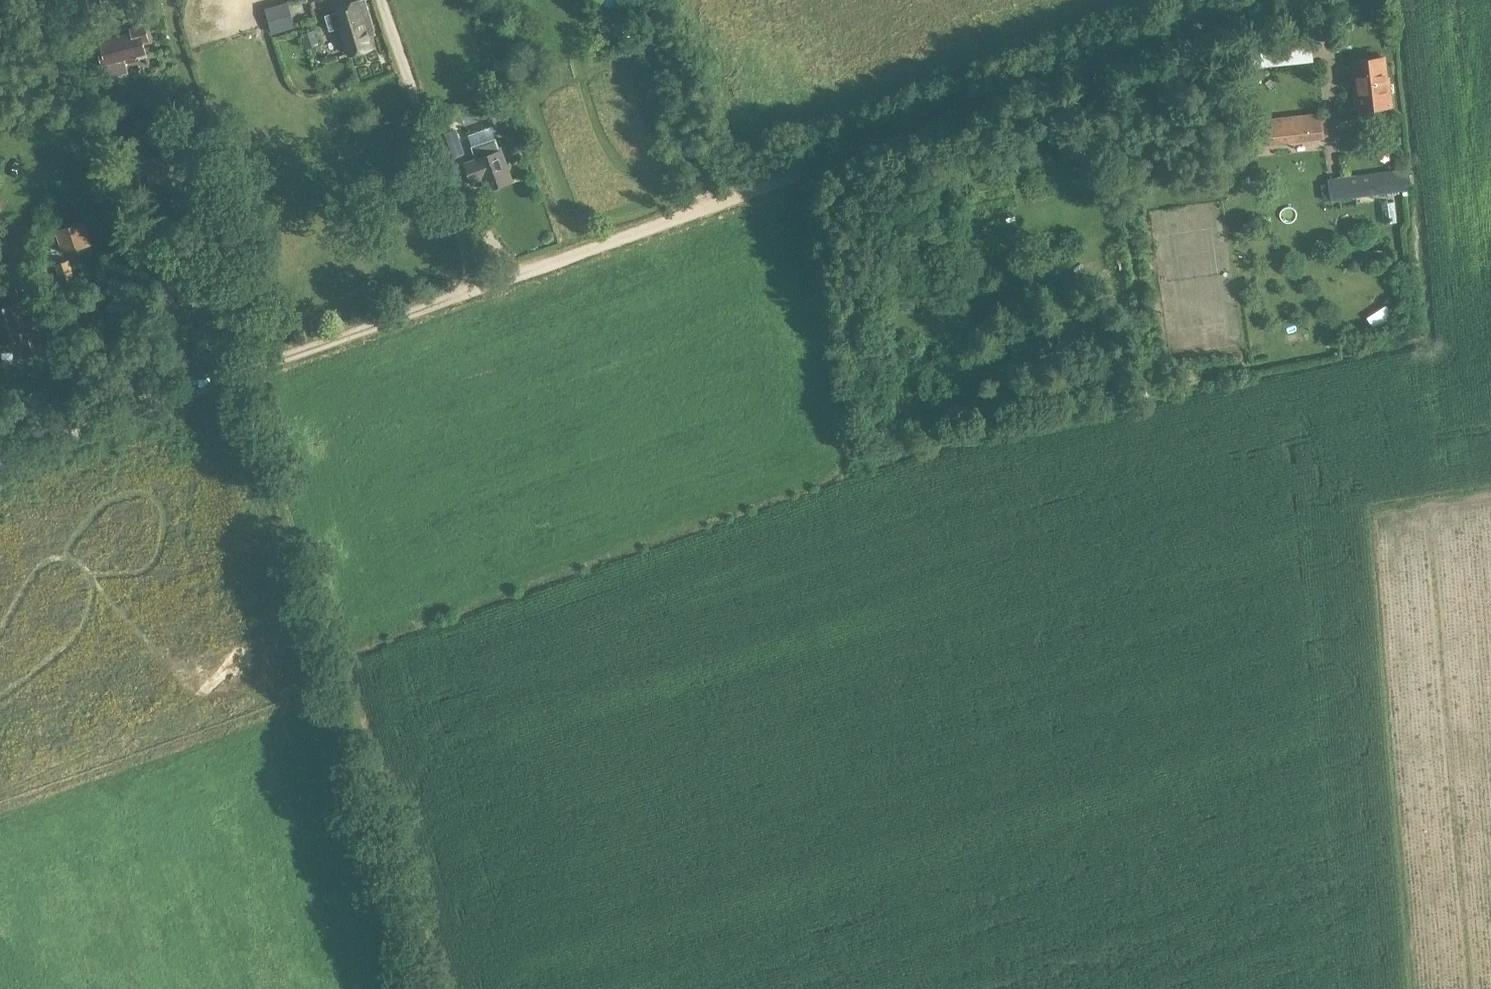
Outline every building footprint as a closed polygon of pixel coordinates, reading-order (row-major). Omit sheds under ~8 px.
[(87,13),(103,9),(101,0),(83,0),(87,13)] [(324,16),(329,32),(341,28),(350,54),(371,47),(367,32),(375,30),(365,0),(357,0),(334,7),(336,12),(324,16)] [(265,8),(272,34),(295,27),(288,2),(265,8)] [(146,61),(142,47),(139,34),(103,44),(109,66),(140,57),(141,63),(146,61)] [(1290,41),(1291,53),(1309,52),(1308,40),(1290,41)] [(1357,79),(1355,80),(1359,108),(1391,104),(1388,77),(1386,77),(1383,55),(1354,59),(1357,79)] [(1323,140),(1320,114),(1258,120),(1261,146),(1323,140)] [(447,160),(465,154),(457,130),(436,138),(442,155),(446,154),(447,160)] [(466,162),(472,180),(483,177),(488,191),(502,187),(502,185),(511,182),(501,152),(476,160),(476,159),(466,162)] [(1408,169),(1328,180),(1330,202),(1411,191),(1408,169)] [(92,245),(84,221),(55,231),(63,254),(92,245)] [(77,281),(69,259),(54,265),(61,287),(77,281)] [(22,301),(0,309),(0,333),(3,343),(27,335),(24,326),(29,324),(22,301)]
